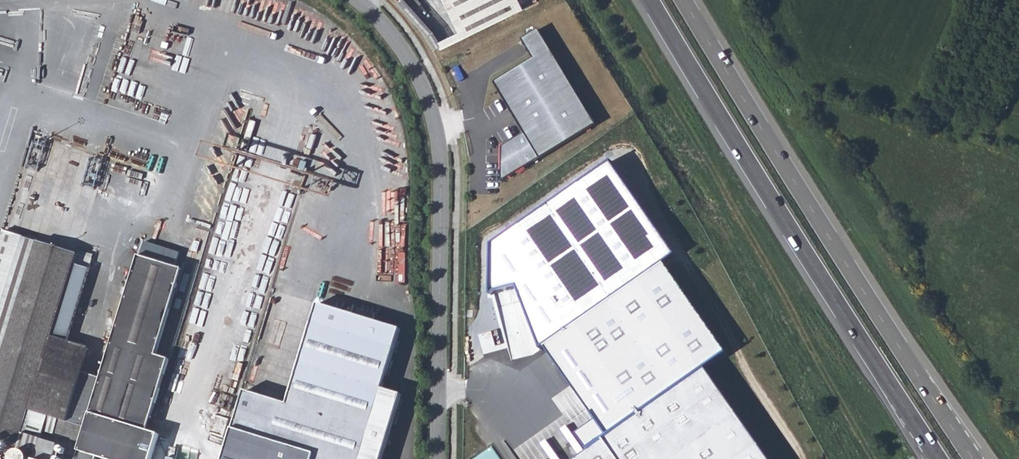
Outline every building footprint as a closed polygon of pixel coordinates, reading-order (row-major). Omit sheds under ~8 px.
[(520,0),(444,0),(460,33),(440,43),(443,49),(525,9),(520,0)] [(597,125),(539,31),(523,41),(534,59),(496,83),(525,136),(502,151),(504,182),(597,125)] [(541,344),(660,261),(670,252),(608,161),(488,243),(488,293),(514,285),(538,346),(541,344)] [(25,444),(24,448),(22,448),(22,449),(21,449),(19,450),(18,451),(18,453),(17,455),(17,456),(16,456),(16,458),(17,458),(35,458),(36,458),(36,457),(36,455),(35,453),(36,448),(43,450),(50,430),(87,443),(81,458),(102,458),(103,457),(109,458),(157,458),(165,436),(154,431),(177,361),(165,356),(193,272),(151,258),(92,426),(74,420),(98,348),(76,339),(99,269),(86,264),(89,254),(15,228),(0,272),(0,435),(25,444)] [(89,254),(86,264),(99,269),(102,258),(89,254)] [(583,447),(700,366),(723,350),(660,261),(541,344),(593,417),(572,431),(583,447)] [(222,458),(383,458),(404,387),(385,382),(402,322),(319,297),(289,398),(246,385),(222,458)] [(569,458),(767,458),(700,366),(583,447),(569,458)]
